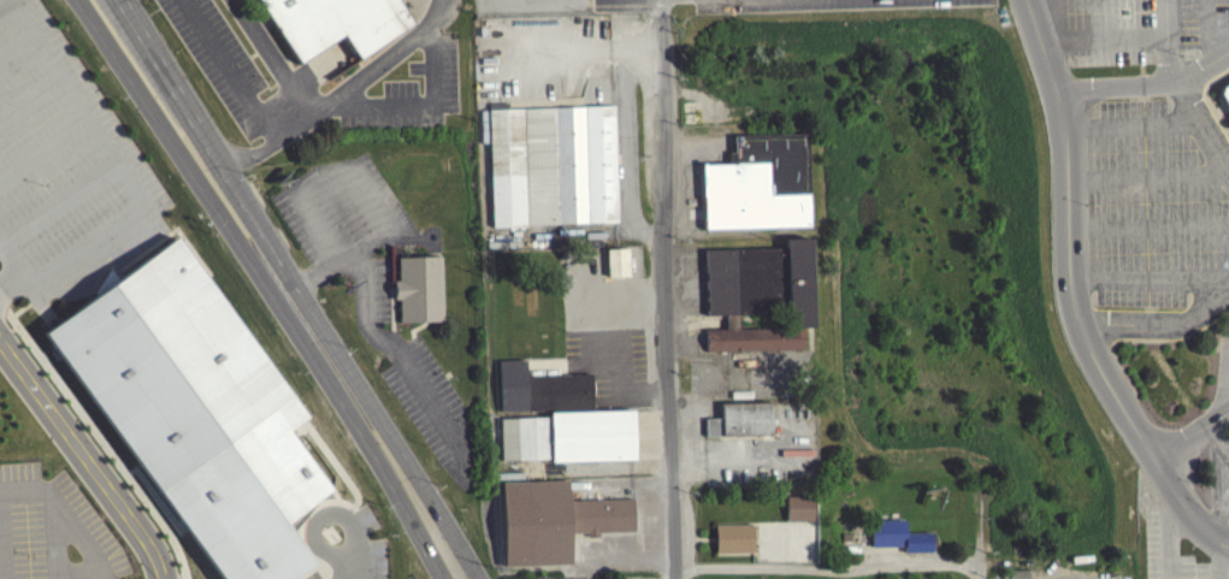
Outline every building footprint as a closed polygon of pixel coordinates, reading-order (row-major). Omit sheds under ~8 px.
[(297,63),(256,0),(401,0),(418,23),(356,60),(339,35),(297,63)] [(1218,87),(1217,93),(1228,112),(1228,80),(1218,87)] [(615,228),(612,111),(487,115),(490,231),(615,228)] [(808,232),(806,139),(732,140),(732,158),(727,158),(727,169),(701,169),(702,234),(808,232)] [(158,488),(224,578),(284,578),(311,560),(282,520),(327,486),(285,427),(305,413),(175,234),(42,329),(158,488)] [(703,255),(705,321),(724,320),(725,334),(703,335),(704,358),(802,355),(801,333),(811,333),(808,244),(783,244),(783,253),(703,255)] [(606,282),(626,281),(625,254),(605,255),(605,266),(613,266),(614,274),(606,275),(606,282)] [(396,256),(397,278),(392,278),(394,299),(398,299),(400,320),(444,319),(441,255),(396,256)] [(497,417),(547,416),(548,467),(593,466),(632,465),(631,415),(590,416),(589,379),(523,381),(523,365),(496,366),(497,417)] [(719,409),(719,423),(703,424),(704,442),(769,440),(768,408),(719,409)] [(497,424),(498,466),(544,465),(543,423),(497,424)] [(503,563),(571,563),(569,532),(587,532),(587,536),(597,536),(597,531),(633,530),(632,496),(568,500),(566,479),(501,480),(503,563)] [(785,527),(811,526),(811,502),(785,502),(785,527)] [(930,537),(904,538),(904,525),(870,526),(871,553),(903,552),(903,558),(930,558),(930,537)] [(714,559),(752,558),(751,529),(713,529),(714,559)]
